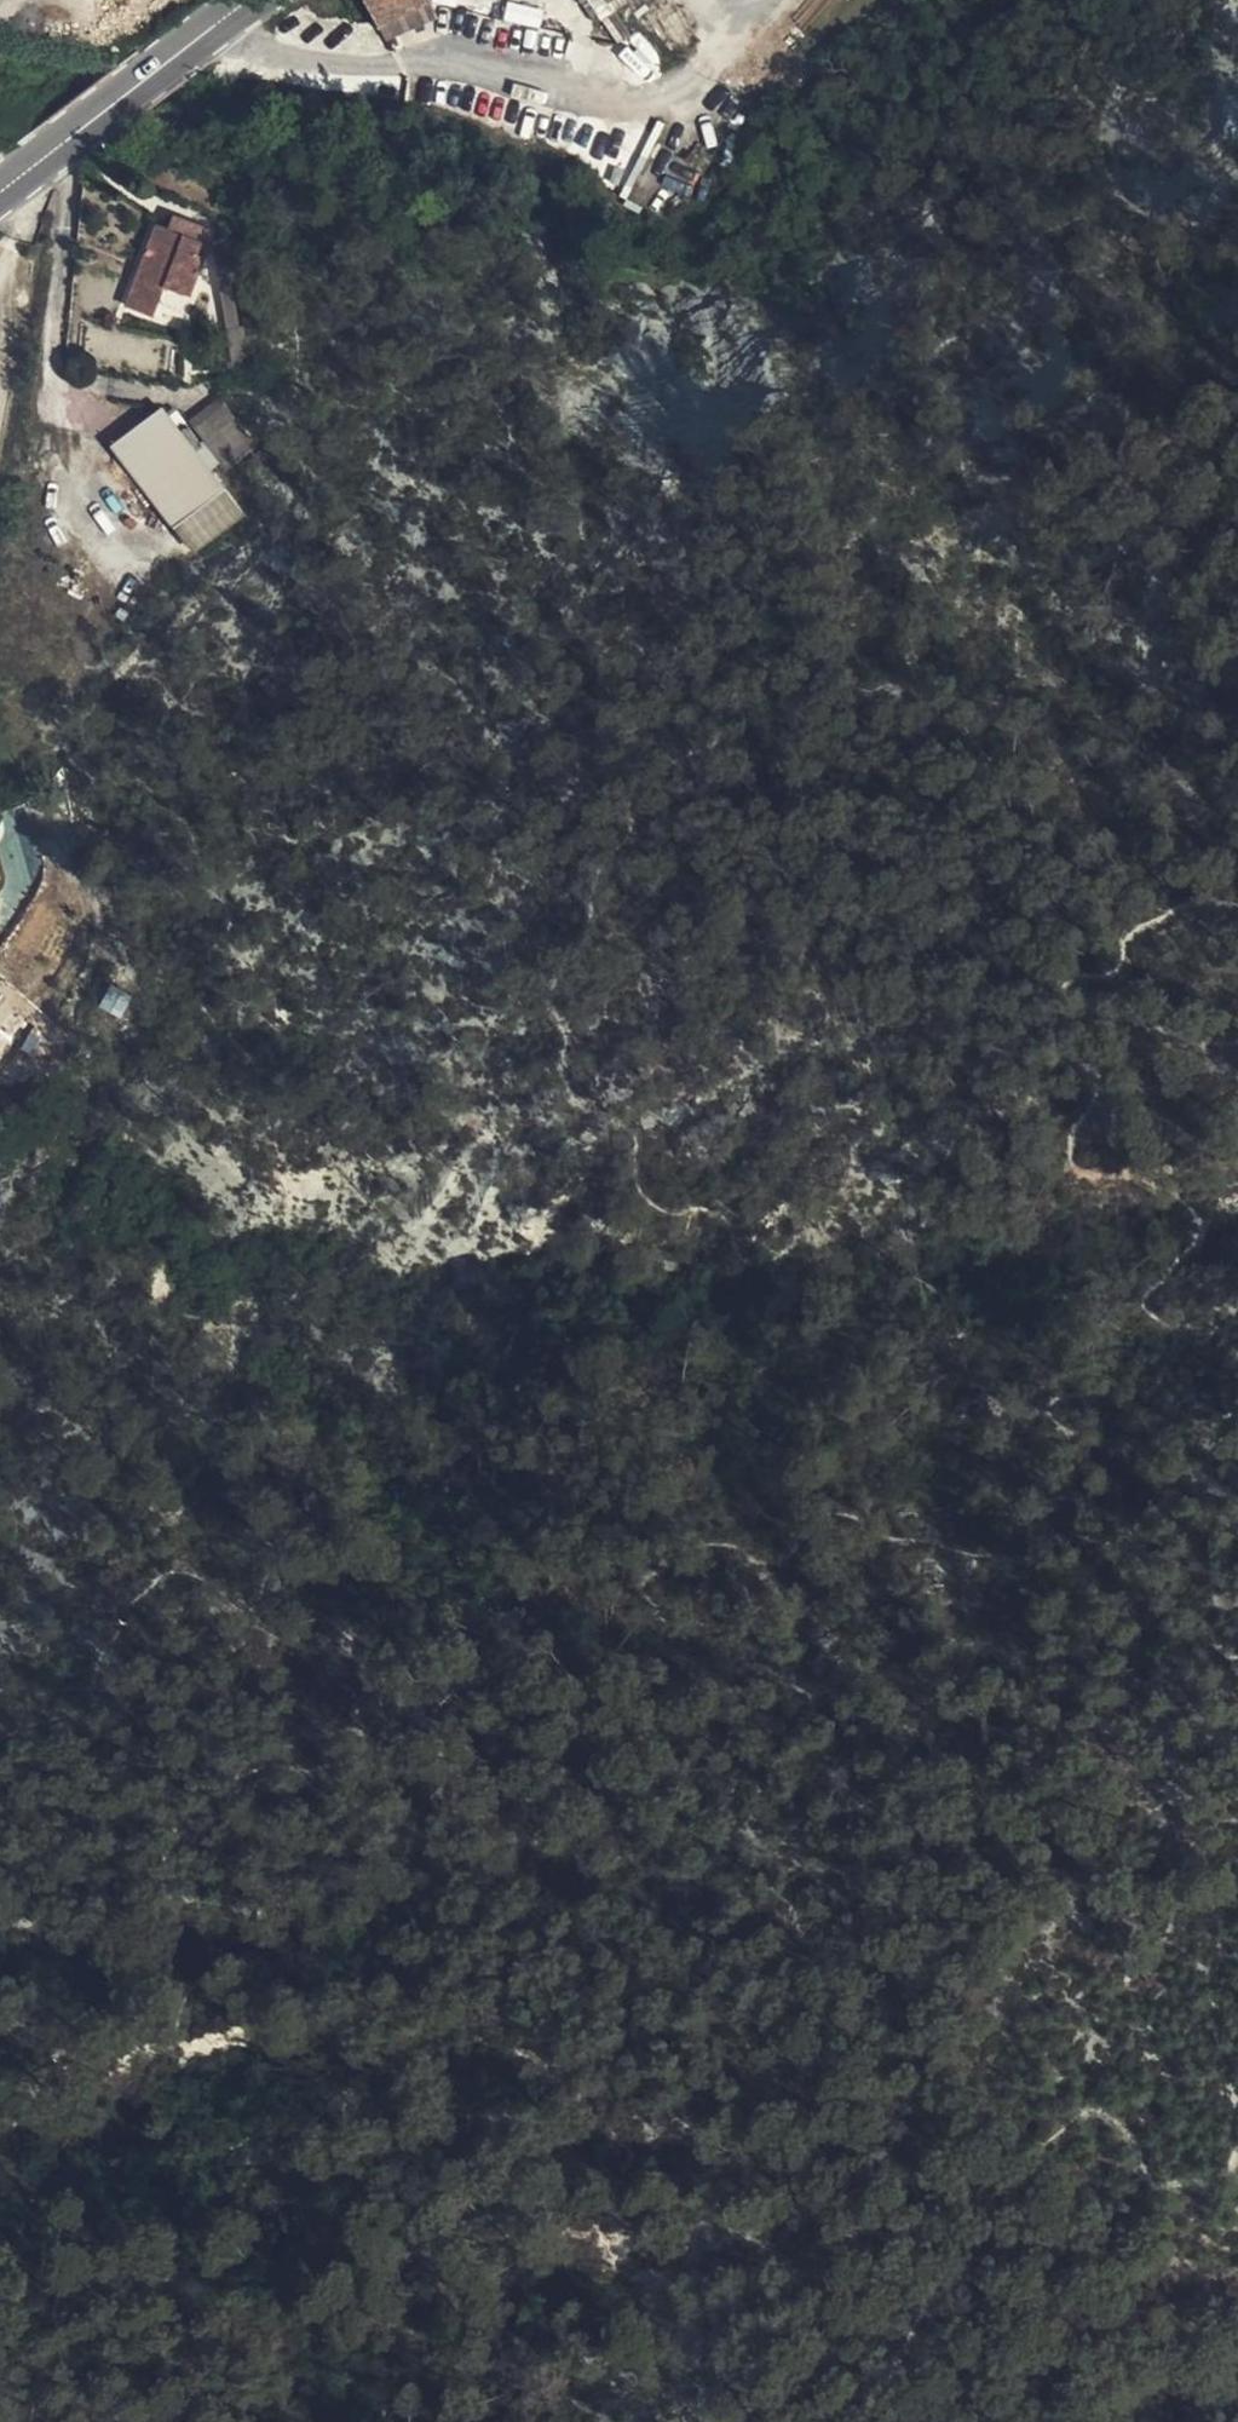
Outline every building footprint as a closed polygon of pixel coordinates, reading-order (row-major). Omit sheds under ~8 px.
[(369,2),(382,27),(431,0),(375,0),(369,2)] [(156,256),(184,266),(182,254),(162,245),(156,256)] [(177,282),(184,266),(156,256),(139,250),(125,289),(180,306),(187,287),(177,282)] [(199,306),(210,281),(208,266),(194,269),(199,306)] [(215,309),(210,281),(199,306),(200,312),(210,310),(215,309)] [(172,331),(180,306),(125,289),(107,337),(137,348),(148,322),(172,331)] [(245,439),(217,391),(186,412),(216,458),(245,439)] [(114,446),(197,546),(245,505),(194,452),(201,444),(170,409),(165,414),(162,407),(114,446)]
